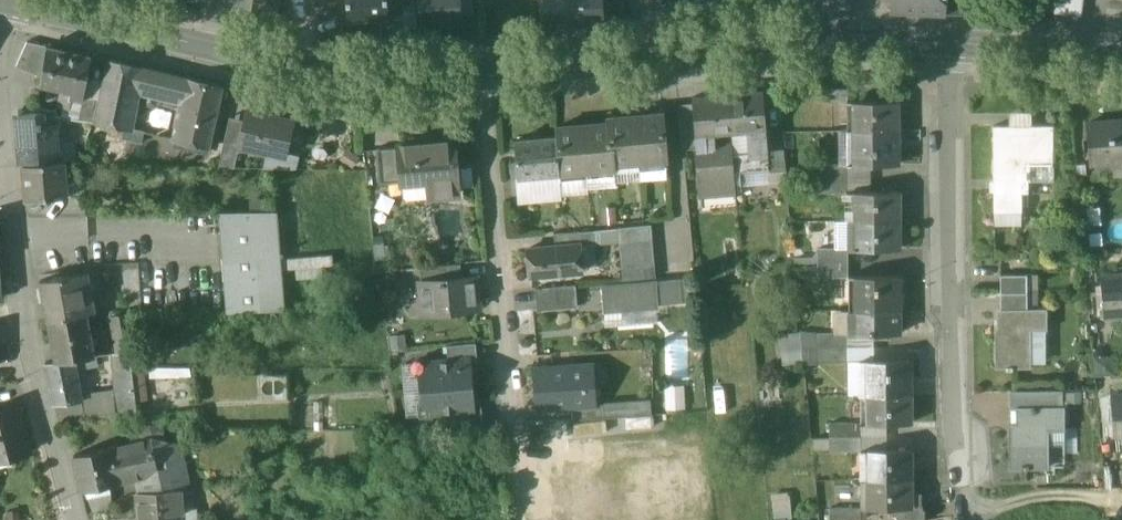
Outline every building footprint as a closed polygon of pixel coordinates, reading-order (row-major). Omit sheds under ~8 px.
[(149,8),(175,12),(177,0),(150,0),(149,8)] [(281,0),(255,0),(252,15),(278,19),(281,0)] [(349,21),(389,18),(388,0),(347,0),(349,21)] [(422,27),(461,24),(459,0),(420,0),(422,27)] [(547,28),(607,22),(605,0),(545,0),(547,28)] [(890,4),(887,7),(894,14),(897,12),(945,14),(946,0),(890,0),(890,4)] [(945,14),(967,16),(968,0),(946,0),(945,14)] [(1054,11),(1079,14),(1081,0),(1056,0),(1054,11)] [(405,8),(405,30),(417,29),(416,7),(405,8)] [(400,26),(388,26),(388,42),(401,42),(400,26)] [(49,46),(27,42),(17,69),(43,78),(49,46)] [(92,55),(49,46),(43,78),(41,86),(61,90),(71,92),(70,97),(72,98),(82,100),(83,100),(84,96),(92,55)] [(110,60),(101,95),(95,122),(125,130),(124,140),(173,149),(176,140),(209,147),(212,131),(180,123),(177,137),(130,128),(139,92),(145,68),(110,60)] [(189,78),(145,68),(139,92),(185,98),(189,78)] [(223,85),(189,78),(185,98),(180,123),(212,131),(223,85)] [(71,92),(61,90),(58,105),(71,107),(72,98),(70,97),(71,92)] [(848,90),(825,90),(825,102),(848,102),(848,90)] [(764,91),(729,94),(732,130),(750,129),(767,127),(764,91)] [(729,94),(694,97),(695,103),(698,134),(713,132),(732,130),(729,94)] [(99,99),(84,96),(83,100),(82,100),(78,119),(94,121),(99,99)] [(898,102),(854,102),(855,130),(898,129),(898,102)] [(695,103),(679,105),(683,143),(698,141),(698,134),(695,103)] [(295,120),(246,109),(240,133),(238,144),(240,144),(287,155),(295,120)] [(43,113),(19,115),(23,164),(59,161),(57,124),(44,125),(43,113)] [(663,114),(637,116),(640,160),(667,158),(663,114)] [(637,116),(610,118),(611,123),(614,163),(640,160),(637,116)] [(1087,125),(1091,163),(1121,160),(1121,122),(1087,125)] [(611,123),(584,125),(588,169),(614,167),(614,163),(611,123)] [(1054,162),(1053,124),(992,125),(993,212),(1022,211),(1022,191),(1029,191),(1028,162),(1054,162)] [(584,125),(557,128),(557,136),(560,171),(588,169),(584,125)] [(767,127),(750,129),(752,151),(734,153),(736,170),(771,167),(768,136),(767,127)] [(750,129),(732,130),(734,153),(752,151),(750,129)] [(898,129),(855,130),(855,165),(898,164),(898,129)] [(240,133),(226,130),(217,166),(235,167),(240,144),(238,144),(240,133)] [(713,132),(698,134),(698,141),(699,148),(702,190),(737,187),(733,144),(715,146),(713,132)] [(783,135),(768,136),(771,167),(786,165),(783,135)] [(557,136),(516,139),(519,176),(560,173),(560,171),(557,136)] [(407,198),(459,192),(456,162),(451,163),(449,141),(400,146),(404,181),(403,181),(404,196),(407,198)] [(698,141),(683,143),(683,149),(699,148),(698,141)] [(400,146),(376,148),(380,183),(403,181),(404,181),(400,146)] [(59,161),(23,164),(25,199),(67,196),(66,178),(65,160),(59,161)] [(848,178),(848,162),(818,163),(818,179),(848,178)] [(88,181),(66,178),(67,196),(89,199),(89,188),(94,188),(93,181),(88,181)] [(848,178),(818,179),(818,194),(848,193),(848,178)] [(898,192),(855,192),(855,220),(899,219),(898,192)] [(601,221),(616,220),(615,204),(600,205),(601,221)] [(276,211),(218,211),(227,311),(285,309),(276,211)] [(899,219),(855,220),(856,248),(899,248),(899,219)] [(856,248),(855,220),(835,220),(835,247),(848,247),(848,249),(856,248)] [(652,224),(619,227),(620,240),(653,237),(652,224)] [(619,227),(582,231),(583,243),(620,240),(619,227)] [(582,231),(555,233),(556,245),(582,242),(582,244),(583,243),(582,231)] [(653,237),(620,240),(622,254),(655,251),(653,237)] [(556,245),(528,247),(531,274),(584,269),(582,244),(582,242),(556,245)] [(835,247),(818,247),(818,263),(848,262),(848,249),(848,247),(835,247)] [(655,251),(622,254),(623,267),(656,264),(655,251)] [(461,262),(421,266),(422,280),(462,277),(461,262)] [(848,276),(848,262),(818,263),(818,276),(848,276)] [(656,264),(623,267),(624,280),(657,277),(656,264)] [(95,310),(87,270),(40,280),(48,320),(87,312),(95,310)] [(1028,292),(1028,274),(1001,274),(1001,293),(1028,292)] [(1100,276),(1103,315),(1121,313),(1121,274),(1100,276)] [(899,275),(856,275),(856,309),(900,309),(899,275)] [(422,280),(425,313),(478,308),(475,276),(462,277),(422,280)] [(677,278),(655,280),(657,303),(678,302),(677,278)] [(655,280),(603,284),(606,318),(621,317),(620,309),(657,306),(657,303),(655,280)] [(575,284),(535,288),(537,310),(578,307),(575,284)] [(1028,308),(1028,292),(1001,293),(1001,308),(1003,308),(1028,308)] [(1028,308),(1003,308),(1003,326),(994,326),(994,367),(1006,367),(1006,369),(1013,369),(1012,367),(1031,367),(1031,329),(1047,329),(1047,308),(1028,308)] [(856,332),(856,309),(848,310),(848,332),(856,332)] [(900,332),(900,309),(856,309),(856,332),(900,332)] [(87,312),(48,320),(57,362),(74,359),(78,359),(95,356),(87,312)] [(129,314),(110,315),(118,352),(137,349),(129,314)] [(848,332),(818,332),(818,336),(818,346),(848,346),(848,332)] [(687,335),(665,336),(667,375),(688,374),(687,335)] [(818,336),(802,337),(803,346),(818,346),(818,336)] [(476,342),(447,345),(448,358),(471,356),(472,366),(478,366),(476,342)] [(818,354),(818,346),(803,346),(804,355),(818,354)] [(848,346),(818,346),(818,354),(818,359),(848,359),(848,346)] [(874,358),(874,346),(848,346),(848,359),(866,359),(874,358)] [(115,353),(116,368),(133,366),(149,365),(148,348),(115,353)] [(95,356),(78,359),(80,367),(97,364),(96,356),(95,356)] [(448,358),(427,360),(427,361),(427,365),(419,374),(419,376),(421,399),(421,401),(431,409),(431,413),(453,411),(476,409),(475,399),(472,366),(471,356),(448,358)] [(874,358),(866,359),(866,393),(911,393),(910,358),(874,358)] [(57,362),(47,364),(55,404),(81,399),(74,359),(57,362)] [(424,359),(416,359),(414,361),(415,374),(417,376),(419,376),(419,374),(427,365),(427,361),(424,359)] [(593,363),(537,367),(539,408),(583,405),(596,404),(593,363)] [(133,366),(116,368),(121,412),(137,411),(133,366)] [(685,406),(684,382),(665,382),(666,406),(685,406)] [(1062,390),(1009,390),(1009,408),(1018,408),(1018,407),(1062,407),(1062,406),(1062,390)] [(911,393),(866,393),(866,421),(911,421),(911,393)] [(1111,395),(1114,434),(1121,433),(1121,394),(1111,395)] [(476,409),(453,411),(454,425),(483,424),(481,398),(475,399),(476,409)] [(421,401),(421,399),(419,399),(418,401),(419,414),(421,416),(429,415),(431,413),(431,409),(421,401)] [(653,401),(633,402),(634,415),(654,414),(653,401)] [(596,404),(583,405),(584,418),(607,417),(606,403),(596,404)] [(1062,407),(1018,407),(1018,408),(1018,424),(1009,424),(1009,465),(1021,465),(1021,466),(1028,466),(1044,466),(1044,465),(1045,465),(1045,428),(1063,428),(1063,406),(1062,406),(1062,407)] [(6,451),(8,458),(29,452),(17,407),(0,411),(0,453),(6,451)] [(860,435),(859,420),(828,420),(829,436),(860,435)] [(1063,428),(1045,428),(1045,465),(1044,465),(1044,466),(1044,473),(1054,473),(1054,466),(1063,466),(1063,428)] [(860,449),(860,435),(829,436),(829,449),(860,449)] [(154,438),(128,444),(136,479),(142,477),(161,473),(154,438)] [(180,442),(154,438),(161,473),(142,477),(145,492),(182,489),(190,488),(180,442)] [(128,444),(111,447),(118,482),(136,479),(128,444)] [(111,447),(75,455),(83,490),(118,482),(111,447)] [(911,448),(866,448),(866,477),(911,477),(911,448)] [(866,477),(866,506),(897,506),(897,519),(923,519),(923,506),(911,506),(911,477),(866,477)] [(138,493),(139,519),(181,519),(180,512),(183,512),(182,489),(145,492),(138,493)] [(111,491),(84,497),(88,512),(114,506),(111,491)] [(861,506),(831,506),(831,519),(861,519),(861,506)]
